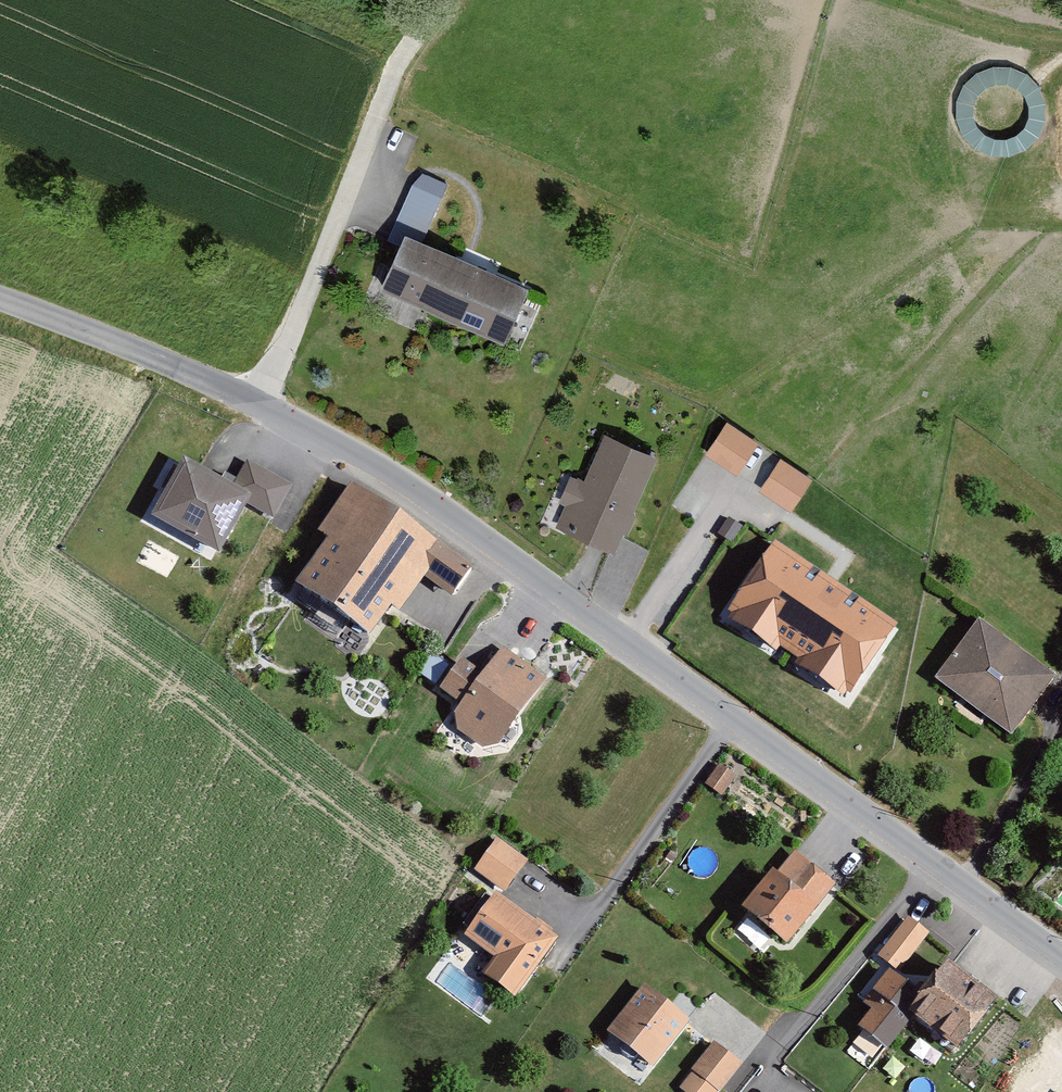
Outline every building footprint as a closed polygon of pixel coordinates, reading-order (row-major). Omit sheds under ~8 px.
[(1000,89),(998,88),(984,138),(1034,152),(1054,80),(1006,67),(1000,89)] [(446,185),(420,174),(390,242),(401,246),(405,237),(420,243),(446,185)] [(525,287),(420,243),(405,237),(401,246),(381,295),(501,345),(525,287)] [(727,420),(706,450),(737,471),(758,441),(727,420)] [(653,457),(599,432),(576,482),(561,475),(539,523),(608,555),(653,457)] [(233,482),(183,454),(151,513),(220,551),(247,501),(252,492),(233,482)] [(781,457),(760,487),(791,508),(812,478),(781,457)] [(247,458),(233,482),(252,492),(247,501),(273,515),(293,482),(247,458)] [(435,598),(457,563),(337,485),(307,533),(316,539),(283,590),(364,642),(404,579),(435,598)] [(772,544),(727,609),(850,692),(894,626),(772,544)] [(1046,676),(971,621),(928,680),(1003,735),(1046,676)] [(541,676),(496,645),(476,674),(454,706),(447,716),(450,731),(477,750),(494,748),(541,676)] [(454,706),(476,674),(453,657),(431,689),(454,706)] [(732,776),(714,764),(699,784),(717,797),(732,776)] [(528,859),(497,836),(474,869),(505,891),(528,859)] [(837,885),(794,848),(746,904),(788,941),(837,885)] [(496,890),(463,934),(494,956),(482,971),(515,996),(559,936),(552,931),(554,928),(537,916),(535,919),(496,890)] [(921,934),(900,918),(872,956),(893,971),(921,934)] [(991,999),(940,960),(912,996),(898,1014),(904,1019),(949,1053),(991,999)] [(912,996),(880,970),(854,1003),(865,1011),(850,1030),(879,1052),(904,1019),(898,1014),(912,996)] [(685,1027),(635,991),(598,1041),(648,1078),(685,1027)] [(711,1045),(675,1091),(718,1091),(738,1066),(711,1045)]
